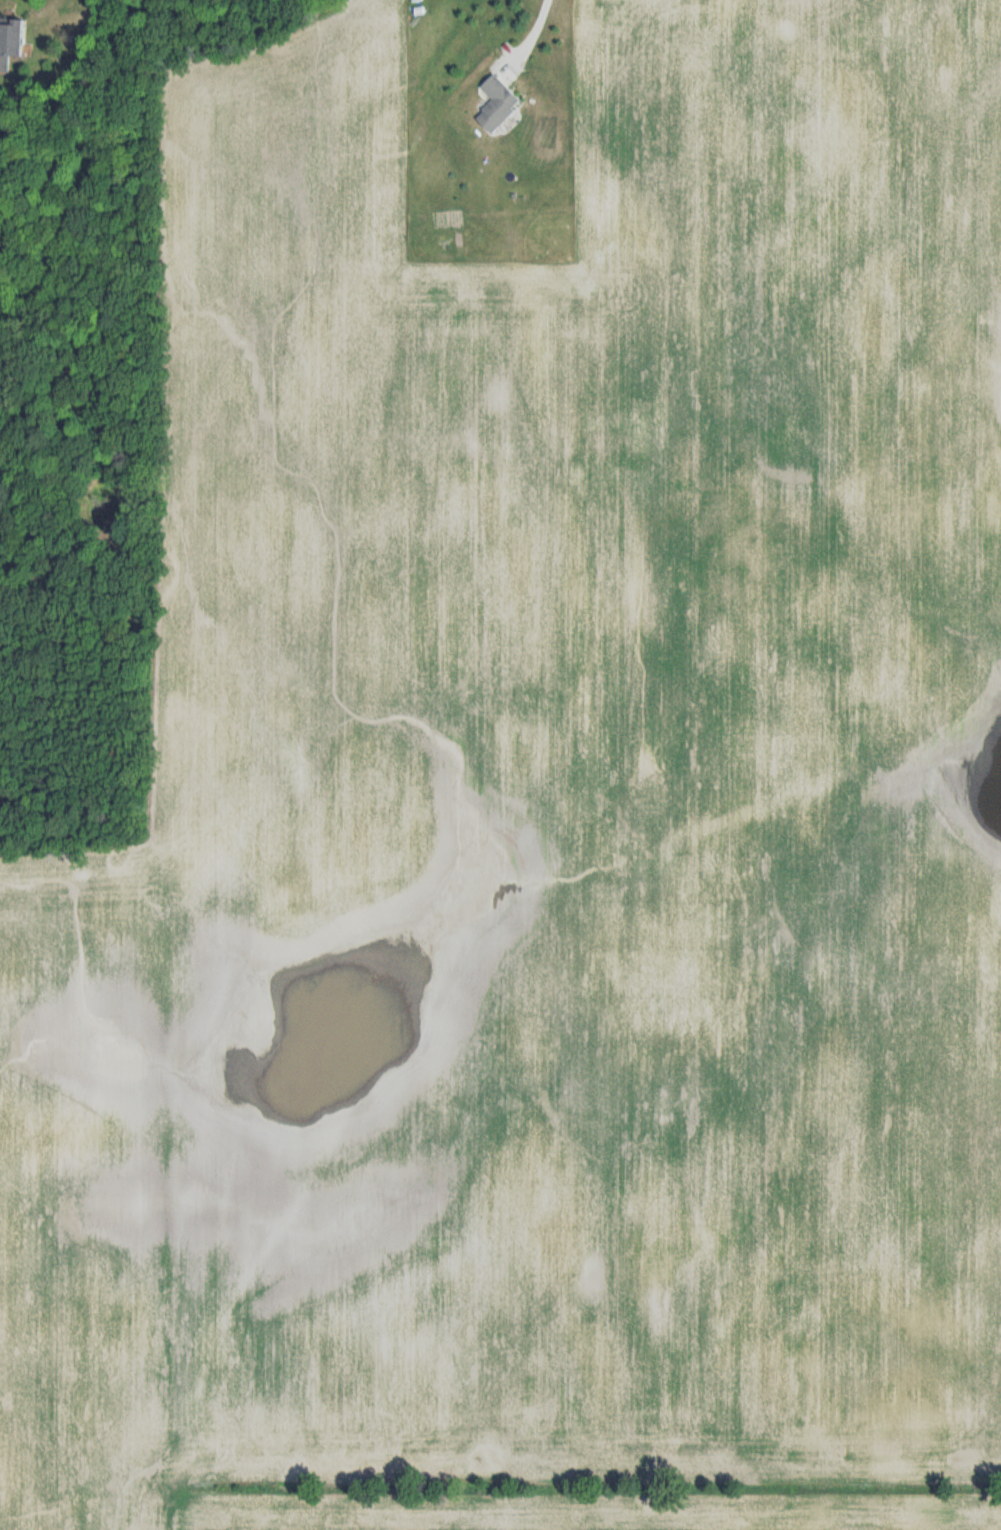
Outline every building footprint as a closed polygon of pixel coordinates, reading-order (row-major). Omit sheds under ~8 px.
[(0,20),(0,72),(14,72),(14,58),(25,58),(26,21),(0,20)] [(483,89),(495,101),(478,118),(494,134),(525,104),(496,75),(483,89)]
